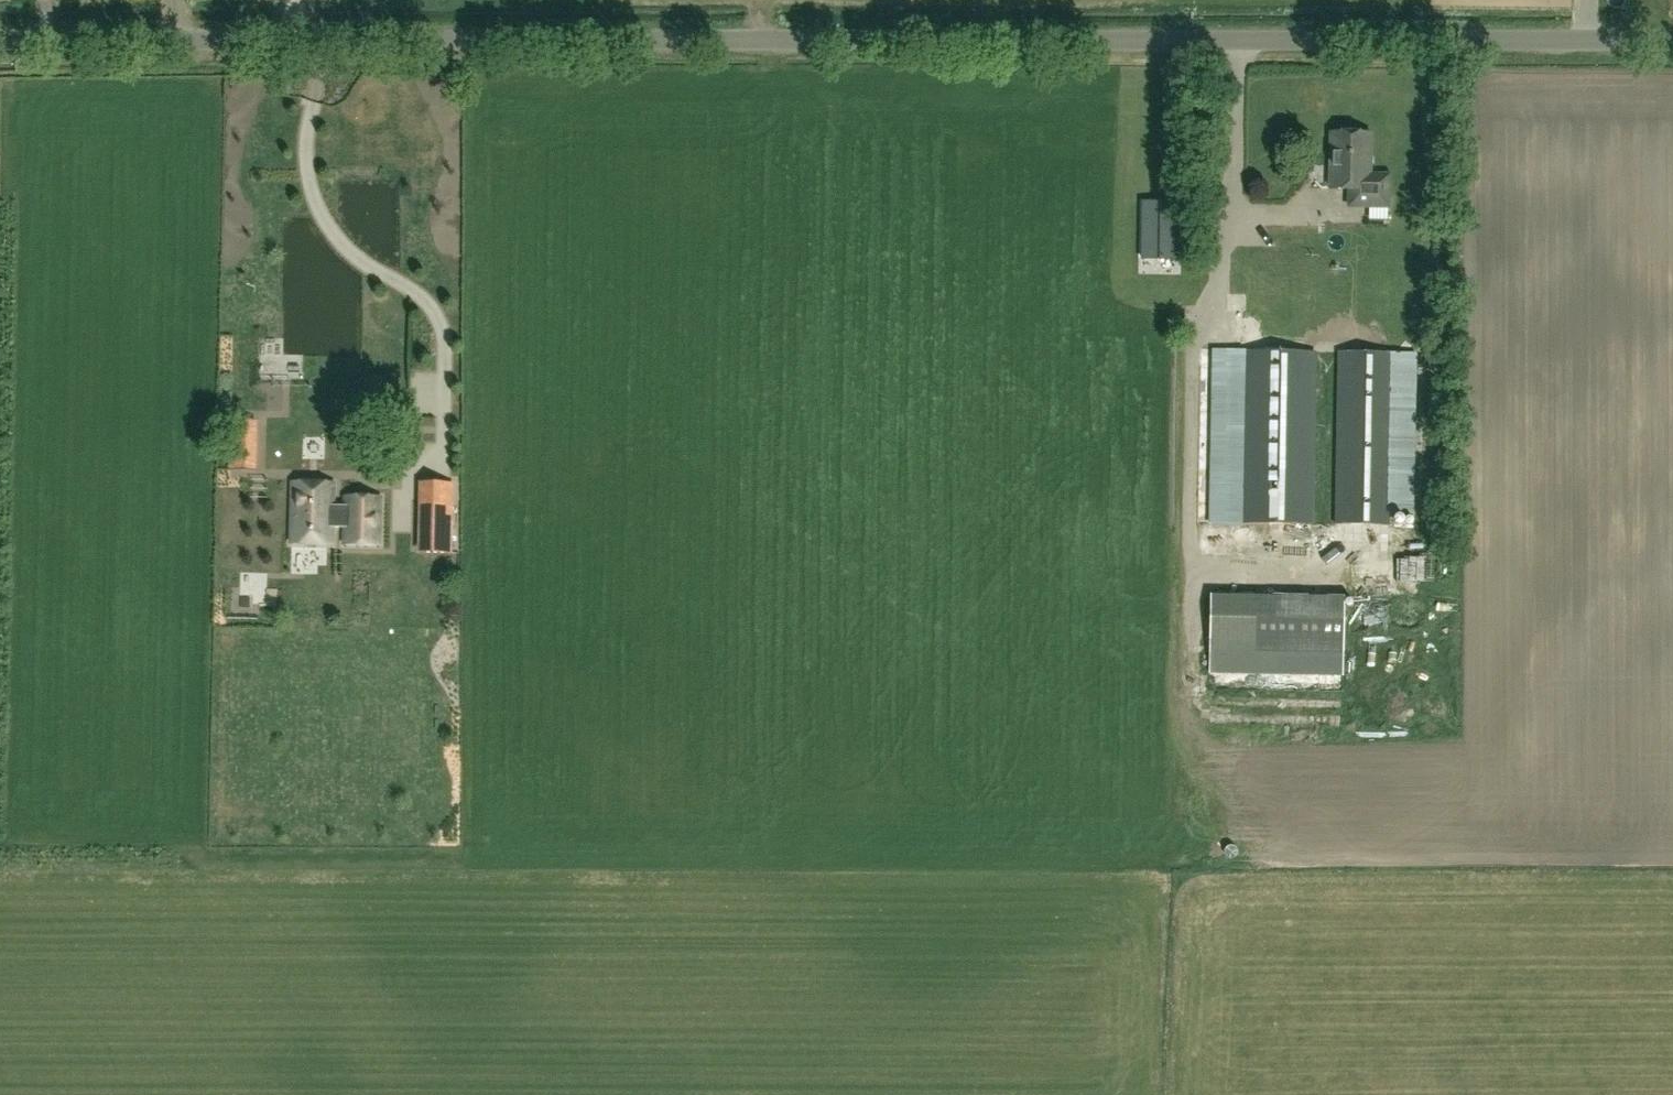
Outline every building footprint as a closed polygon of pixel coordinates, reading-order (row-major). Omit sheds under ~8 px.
[(1331,134),(1330,189),(1350,190),(1349,207),(1389,208),(1389,176),(1370,176),(1371,134),(1331,134)] [(1141,207),(1142,249),(1175,249),(1174,207),(1141,207)] [(1246,352),(1244,523),(1311,523),(1312,353),(1246,352)] [(1337,524),(1389,525),(1391,354),(1339,353),(1337,524)] [(333,505),(333,484),(294,483),(292,547),(332,548),(332,528),(346,528),(345,532),(345,544),(379,545),(379,533),(380,498),(346,497),(346,506),(333,505)] [(422,506),(421,552),(450,553),(451,506),(422,506)] [(1272,536),(1258,536),(1257,549),(1272,550),(1272,536)] [(1344,676),(1344,654),(1345,596),(1210,594),(1209,674),(1344,676)]
